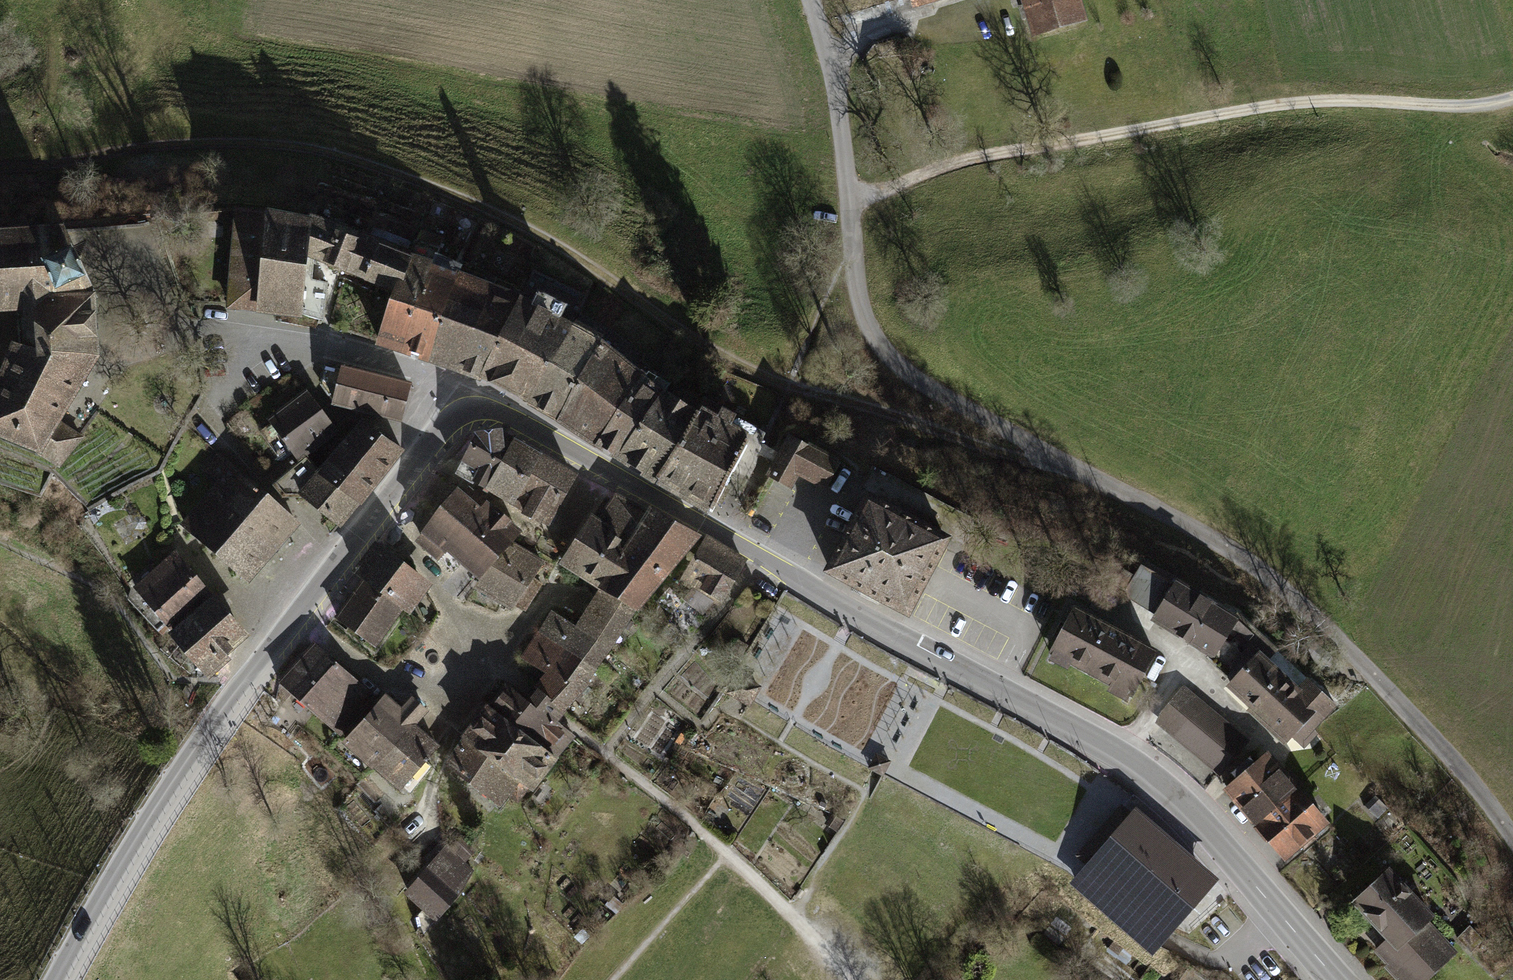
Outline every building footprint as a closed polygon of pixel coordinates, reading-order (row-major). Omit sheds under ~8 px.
[(913,8),(941,0),(910,0),(913,8)] [(1035,33),(1082,19),(1077,0),(1025,0),(1026,3),(1035,33)] [(275,312),(301,314),(306,253),(309,212),(264,202),(264,205),(233,203),(225,307),(262,310),(275,312)] [(306,253),(392,286),(405,247),(310,208),(309,212),(306,253)] [(23,308),(50,292),(96,288),(83,261),(69,233),(62,220),(0,224),(0,309),(23,308)] [(401,349),(430,256),(405,247),(392,286),(375,341),(387,345),(401,349)] [(430,256),(401,349),(413,353),(428,358),(459,266),(430,256)] [(459,266),(428,358),(479,377),(520,289),(459,266)] [(58,470),(85,436),(80,433),(60,420),(92,374),(100,362),(96,288),(50,292),(23,308),(24,331),(35,331),(36,344),(13,338),(8,348),(0,366),(0,437),(36,453),(54,466),(58,470)] [(520,289),(479,377),(522,399),(527,401),(552,357),(574,319),(520,289)] [(552,357),(527,401),(555,418),(602,334),(574,319),(552,357)] [(602,334),(555,418),(594,443),(644,368),(602,334)] [(412,380),(341,364),(332,404),(403,421),(412,380)] [(644,368),(594,443),(616,456),(665,383),(644,368)] [(665,383),(616,456),(654,480),(698,404),(665,383)] [(337,430),(306,389),(268,419),(299,459),(337,430)] [(701,406),(698,404),(654,480),(711,512),(752,434),(748,432),(751,426),(734,417),(739,409),(724,401),(720,409),(704,400),(701,406)] [(360,416),(317,470),(358,503),(360,504),(403,450),(360,416)] [(502,425),(474,427),(475,431),(455,470),(485,486),(501,457),(514,434),(503,428),(502,425)] [(840,459),(791,433),(769,474),(792,486),(799,472),(825,487),(840,459)] [(514,434),(501,457),(530,473),(531,470),(543,450),(514,434)] [(543,450),(531,470),(550,481),(568,491),(579,471),(543,450)] [(299,525),(220,454),(204,471),(217,482),(180,523),(247,583),(299,525)] [(513,502),(530,473),(501,457),(485,486),(513,502)] [(340,526),(358,503),(317,470),(298,493),(340,526)] [(521,510),(531,515),(550,481),(531,470),(530,473),(513,502),(522,508),(521,510)] [(548,525),(568,491),(550,481),(531,515),(548,525)] [(457,483),(441,503),(467,525),(473,530),(495,506),(469,485),(464,490),(457,483)] [(952,534),(867,489),(824,570),(867,592),(909,615),(952,534)] [(601,512),(599,516),(630,535),(646,509),(615,490),(601,512)] [(447,549),(467,525),(441,503),(420,530),(421,531),(419,533),(414,539),(438,559),(447,549)] [(496,504),(495,506),(473,530),(467,525),(447,549),(454,555),(479,577),(512,540),(523,529),(512,520),(513,518),(496,504)] [(630,535),(599,587),(638,610),(702,533),(649,504),(646,509),(630,535)] [(630,535),(599,516),(590,511),(565,551),(558,562),(599,587),(630,535)] [(707,533),(679,581),(721,605),(749,557),(707,533)] [(352,570),(362,578),(404,608),(411,613),(423,597),(433,583),(375,540),(352,570)] [(533,577),(545,560),(512,540),(479,577),(472,585),(511,609),(533,577)] [(133,586),(170,628),(211,591),(174,549),(133,586)] [(1171,585),(1141,567),(1128,589),(1158,608),(1151,620),(1207,655),(1233,678),(1222,689),(1284,744),(1291,737),(1304,748),(1318,733),(1314,729),(1338,703),(1267,639),(1265,642),(1238,618),(1174,579),(1171,585)] [(545,585),(533,577),(511,609),(522,615),(545,585)] [(375,646),(404,608),(362,578),(334,616),(375,646)] [(591,599),(575,624),(612,647),(638,610),(599,587),(591,599)] [(249,633),(211,591),(170,628),(167,631),(209,677),(231,658),(227,653),(249,633)] [(1157,648),(1074,604),(1048,653),(1131,697),(1157,648)] [(612,647),(575,624),(551,609),(538,630),(597,668),(612,647)] [(597,668),(538,630),(520,657),(545,672),(579,694),(588,681),(597,668)] [(277,681),(300,700),(336,660),(313,640),(277,681)] [(360,681),(336,660),(300,700),(340,735),(376,695),(360,681)] [(529,692),(526,696),(558,721),(561,717),(579,694),(545,672),(529,692)] [(762,686),(739,672),(726,692),(749,706),(762,686)] [(577,735),(558,721),(526,696),(508,682),(490,705),(559,758),(577,735)] [(1248,739),(1183,685),(1153,720),(1219,774),(1248,739)] [(342,740),(376,770),(416,724),(429,709),(412,695),(402,706),(385,692),(380,697),(342,740)] [(533,790),(559,758),(490,705),(485,701),(460,735),(462,736),(520,780),(533,790)] [(439,744),(416,724),(376,770),(399,790),(439,744)] [(520,780),(462,736),(452,751),(444,763),(501,805),(520,780)] [(1222,789),(1254,824),(1298,785),(1267,750),(1222,789)] [(1330,821),(1298,785),(1254,824),(1285,860),(1330,821)] [(1371,795),(1363,803),(1372,813),(1380,805),(1371,795)] [(1135,808),(1068,884),(1149,954),(1216,878),(1135,808)] [(831,813),(824,823),(837,831),(844,821),(831,813)] [(459,836),(449,847),(466,861),(476,851),(459,836)] [(446,844),(403,892),(435,921),(466,886),(474,869),(466,861),(449,847),(446,844)] [(1395,979),(1424,979),(1454,950),(1423,919),(1432,910),(1382,860),(1344,898),(1383,937),(1368,953),(1395,979)] [(1188,968),(1179,979),(1203,979),(1188,968)]
